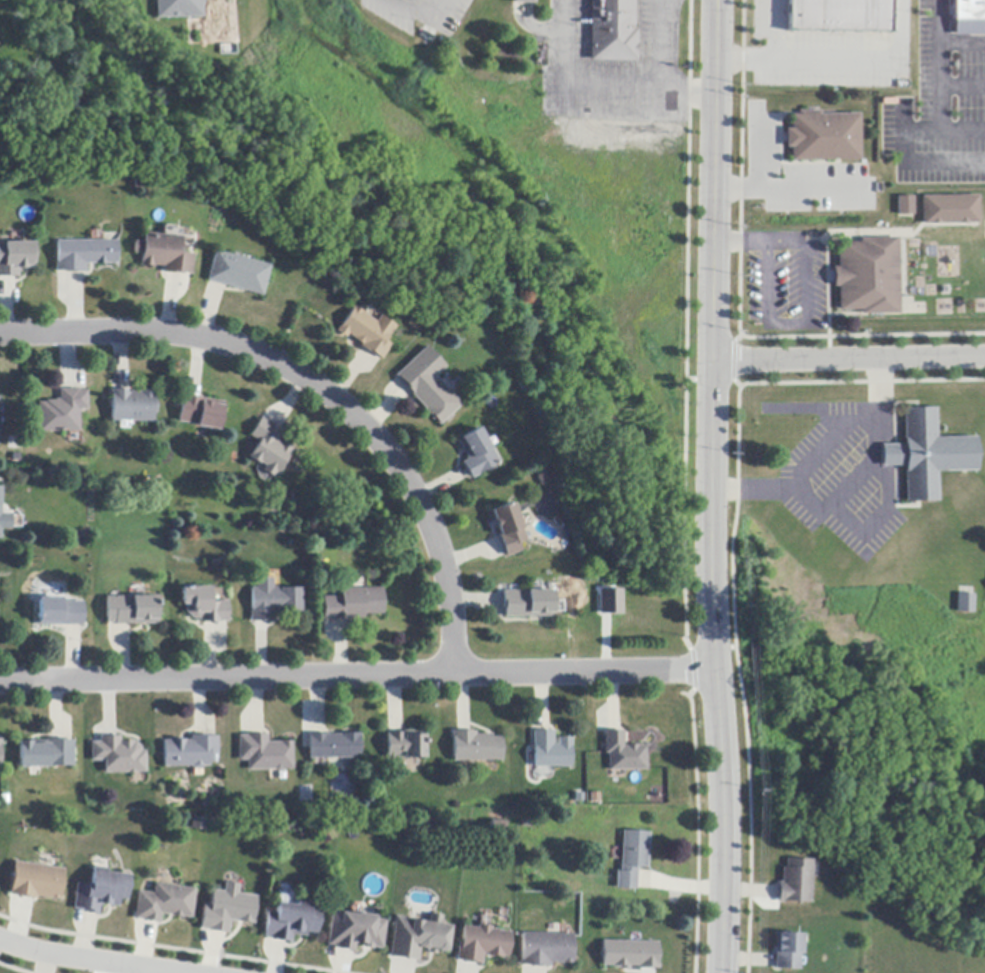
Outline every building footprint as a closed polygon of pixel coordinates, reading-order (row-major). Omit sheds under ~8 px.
[(153,17),(201,16),(201,0),(153,0),(153,17)] [(589,61),(590,0),(635,0),(634,30),(636,30),(636,43),(638,43),(637,55),(636,55),(636,62),(589,61)] [(788,32),(788,0),(891,0),(891,34),(788,32)] [(951,34),(951,0),(984,0),(984,34),(951,34)] [(859,114),(860,161),(840,161),(836,161),(791,162),(791,148),(786,148),(785,129),(791,129),(791,117),(791,115),(798,115),(798,113),(798,111),(821,111),(821,115),(859,114)] [(914,196),(914,215),(898,215),(898,197),(914,196)] [(978,224),(922,225),(922,224),(922,197),(979,196),(980,224),(978,224)] [(189,274),(183,274),(183,275),(166,274),(164,273),(164,267),(155,266),(155,267),(140,266),(140,262),(141,263),(142,254),(134,253),(135,242),(143,243),(144,233),(182,237),(181,253),(193,255),(191,274),(189,274)] [(862,315),(862,314),(862,311),(839,311),(839,287),(834,287),(834,282),(834,271),(834,268),(839,267),(838,243),(861,243),(861,240),(861,239),(899,238),(900,314),(862,315)] [(117,241),(117,264),(86,265),(86,273),(84,273),(66,273),(65,271),(58,271),(56,271),(56,262),(57,262),(57,241),(102,241),(117,240),(117,241)] [(16,277),(0,278),(0,244),(34,242),(35,269),(20,269),(20,277),(16,277)] [(263,296),(227,287),(209,282),(207,281),(215,251),(232,256),(233,253),(253,259),(253,261),(271,266),(263,296)] [(359,309),(364,313),(363,313),(377,323),(382,316),(385,318),(397,327),(387,342),(392,346),(382,359),(381,358),(376,355),(375,356),(363,348),(360,346),(362,344),(355,339),(349,334),(347,337),(337,331),(341,326),(342,327),(354,309),(354,308),(355,307),(359,309)] [(409,324),(417,314),(425,321),(416,330),(409,324)] [(436,377),(462,405),(440,425),(438,423),(439,423),(435,419),(433,420),(431,418),(432,417),(428,413),(427,414),(425,411),(427,410),(413,395),(413,394),(403,382),(398,377),(397,375),(428,347),(447,367),(436,377)] [(86,391),(87,391),(88,410),(79,410),(80,432),(39,433),(38,403),(46,403),(46,401),(55,401),(55,400),(59,400),(59,390),(61,390),(79,389),(79,391),(86,391)] [(114,390),(129,391),(132,391),(132,392),(140,393),(140,392),(155,392),(155,398),(157,398),(157,414),(154,414),(154,422),(112,421),(112,396),(111,396),(111,390),(114,390)] [(187,396),(199,398),(224,402),(220,431),(211,429),(201,428),(198,427),(198,425),(179,422),(182,398),(182,396),(187,396)] [(902,408),(903,501),(937,500),(936,470),(975,470),(975,436),(934,437),(934,407),(902,408)] [(262,419),(268,423),(269,422),(281,430),(283,431),(276,441),(281,444),(283,442),(293,449),(291,451),(293,452),(280,472),(281,473),(278,478),(274,475),(272,477),(263,471),(265,467),(260,463),(260,464),(249,457),(251,454),(251,455),(259,442),(250,436),(262,419)] [(471,476),(465,466),(463,463),(468,460),(457,441),(480,428),(499,463),(480,474),(481,475),(472,479),(471,476)] [(2,539),(0,539),(0,487),(2,487),(2,514),(12,514),(12,517),(12,529),(2,530),(2,539)] [(505,556),(502,549),(498,538),(497,535),(499,535),(491,511),(513,503),(526,541),(517,544),(520,552),(505,558),(505,556)] [(621,612),(596,612),(596,586),(621,586),(621,612)] [(210,590),(211,603),(217,603),(217,602),(227,602),(228,602),(228,622),(226,622),(204,623),(200,623),(200,619),(193,620),(185,612),(185,606),(182,606),(181,588),(210,587),(210,590)] [(266,622),(256,623),(251,623),(250,610),(252,610),(251,588),(282,587),(282,589),(301,589),(302,613),(272,614),(272,622),(266,622)] [(347,620),(324,621),(323,597),(341,597),(341,590),(382,588),(383,615),(364,615),(364,619),(347,620)] [(554,617),(505,618),(505,616),(505,609),(503,609),(503,594),(503,591),(540,591),(553,591),(554,617)] [(959,594),(974,595),(975,595),(974,613),(957,612),(957,594),(959,594)] [(157,625),(130,625),(115,625),(115,624),(109,624),(107,624),(107,597),(157,597),(157,625)] [(84,626),(81,626),(67,626),(40,626),(39,598),(62,598),(62,600),(66,599),(66,602),(84,602),(84,626)] [(571,768),(534,768),(534,749),(533,749),(533,731),(537,731),(549,731),(553,731),(553,745),(558,745),(558,738),(571,738),(571,768)] [(425,758),(387,758),(387,735),(386,735),(386,732),(388,732),(388,733),(403,733),(403,732),(423,732),(423,735),(425,735),(425,758)] [(502,761),(453,762),(453,738),(452,738),(452,732),(457,732),(469,732),(475,732),(475,735),(491,734),(491,738),(501,737),(502,761)] [(646,770),(624,771),(610,771),(608,771),(608,754),(604,754),(604,732),(608,732),(620,732),(623,732),(623,746),(625,746),(625,745),(638,745),(638,746),(646,746),(646,770)] [(360,759),(350,759),(316,759),(310,759),(310,748),(309,737),(308,737),(308,734),(325,734),(327,734),(327,735),(340,735),(340,734),(360,734),(360,737),(360,759)] [(292,741),(293,770),(282,771),(281,772),(275,772),(274,771),(248,771),(247,761),(239,761),(238,736),(241,736),(264,735),(267,735),(267,743),(279,742),(292,741)] [(146,751),(147,773),(136,773),(136,774),(128,774),(128,773),(105,774),(104,761),(92,761),(92,743),(94,743),(100,742),(100,736),(104,736),(104,737),(117,737),(117,736),(121,736),(121,742),(123,742),(123,743),(130,743),(130,742),(133,742),(136,742),(142,748),(142,751),(146,751)] [(215,737),(218,737),(218,756),(210,756),(210,767),(203,767),(202,769),(194,769),(192,767),(164,768),(164,741),(170,741),(170,739),(182,738),(182,740),(186,740),(186,741),(191,741),(191,736),(194,736),(210,736),(210,737),(215,737)] [(51,739),(67,739),(67,741),(72,741),(75,741),(75,767),(50,767),(50,768),(41,768),(30,768),(20,768),(20,747),(20,742),(33,743),(33,744),(47,744),(47,739),(51,739)] [(192,816),(206,819),(204,831),(190,829),(192,816)] [(638,871),(636,888),(636,890),(615,889),(616,872),(619,872),(622,831),(649,833),(647,870),(638,869),(638,871)] [(58,901),(7,894),(12,859),(63,866),(58,901)] [(812,861),(812,862),(812,879),(811,904),(782,903),(782,904),(778,903),(779,886),(779,883),(782,883),(782,868),(785,868),(786,860),(812,861)] [(94,867),(107,869),(108,869),(107,872),(130,876),(127,901),(120,900),(118,907),(101,905),(99,916),(98,916),(96,915),(97,914),(85,913),(85,914),(82,913),(82,910),(75,909),(73,909),(77,884),(91,885),(93,867),(94,867)] [(225,934),(207,931),(207,930),(201,929),(200,929),(203,905),(210,906),(212,890),(223,892),(225,883),(238,885),(237,894),(256,897),(252,921),(254,922),(253,925),(229,922),(228,934),(225,934)] [(157,924),(156,924),(156,923),(145,921),(145,922),(142,922),(142,920),(135,919),(134,919),(137,892),(153,894),(154,884),(195,890),(191,919),(182,918),(182,919),(179,918),(179,917),(172,916),(172,918),(170,917),(170,915),(160,914),(158,924),(157,924)] [(297,903),(310,905),(309,908),(320,909),(316,934),(306,933),(305,937),(291,935),(290,944),(287,943),(287,942),(286,942),(274,940),(274,941),(270,941),(271,937),(264,936),(263,936),(267,912),(275,914),(277,904),(278,904),(295,906),(296,902),(297,903)] [(355,915),(357,915),(358,914),(373,916),(375,916),(374,920),(385,921),(381,950),(371,948),(371,950),(368,950),(368,949),(360,948),(361,945),(354,944),(353,952),(351,952),(334,950),(335,947),(328,946),(327,946),(331,912),(355,915)] [(431,915),(442,916),(440,925),(450,927),(446,952),(443,951),(443,953),(435,952),(435,955),(426,953),(427,950),(420,949),(418,947),(416,962),(415,962),(391,958),(389,958),(395,917),(409,919),(412,920),(412,921),(427,923),(428,914),(431,915)] [(510,932),(507,958),(503,958),(503,960),(500,959),(500,958),(491,957),(491,958),(489,958),(489,956),(484,955),(482,954),(481,965),(478,965),(478,964),(463,963),(463,961),(457,960),(456,960),(458,943),(460,943),(462,927),(477,928),(477,926),(491,927),(490,930),(492,930),(492,929),(497,930),(497,931),(510,932)] [(775,970),(775,968),(775,955),(776,934),(783,934),(783,932),(788,932),(788,935),(802,935),(802,955),(800,955),(800,970),(775,970)] [(547,934),(559,934),(573,935),(572,961),(573,961),(573,964),(550,964),(550,967),(545,967),(529,967),(529,965),(521,965),(519,965),(519,960),(520,960),(521,934),(547,934)] [(657,939),(657,968),(600,968),(600,939),(657,939)]
